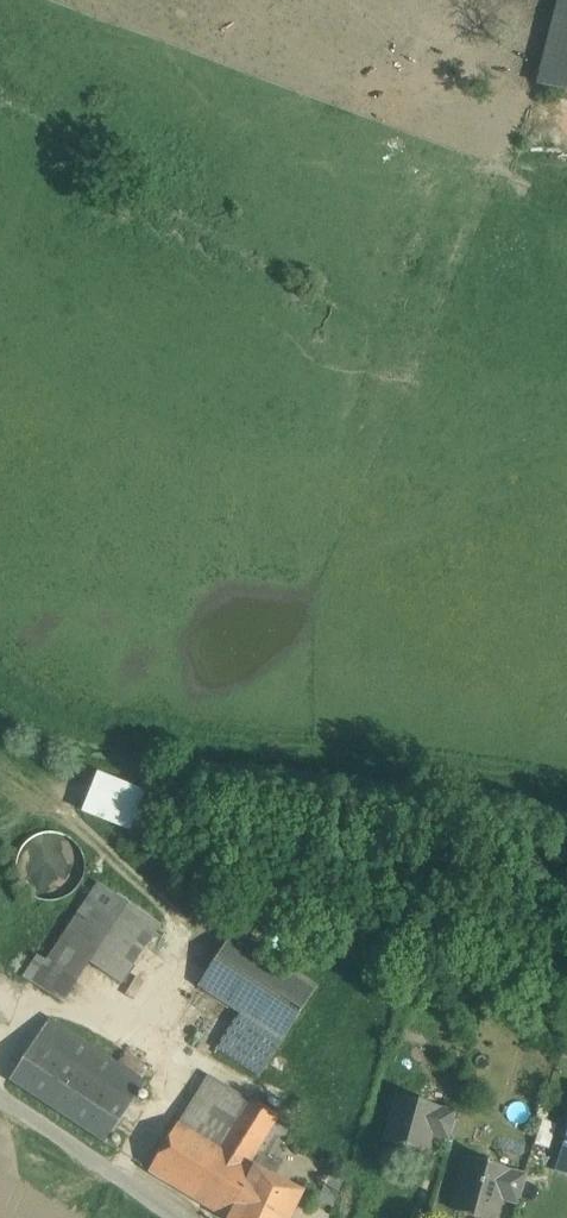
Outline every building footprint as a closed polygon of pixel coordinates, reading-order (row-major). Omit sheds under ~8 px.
[(539,85),(566,93),(566,0),(561,0),(539,85)] [(94,773),(82,814),(133,828),(144,788),(94,773)] [(63,835),(57,834),(50,833),(44,834),(40,835),(36,836),(33,838),(29,840),(25,844),(22,849),(19,854),(18,859),(17,863),(17,867),(17,872),(18,876),(18,878),(20,881),(22,886),(25,890),(28,892),(30,894),(34,897),(38,899),(42,900),(51,901),(60,900),(64,898),(68,896),(73,893),(77,889),(80,884),(82,879),(83,875),(84,872),(85,867),(84,863),(84,860),(82,854),(80,850),(78,847),(75,844),(72,840),(68,838),(63,835)] [(159,924),(99,884),(70,927),(60,944),(87,962),(120,983),(159,924)] [(316,987),(234,934),(201,986),(241,1012),(283,1039),(316,987)] [(87,962),(60,944),(47,963),(33,984),(61,1002),(87,962)] [(37,957),(23,978),(33,984),(47,963),(37,957)] [(283,1039),(241,1012),(218,1048),(259,1075),(283,1039)] [(147,1083),(50,1019),(10,1081),(106,1144),(147,1083)] [(250,1101),(210,1077),(196,1098),(236,1124),(250,1101)] [(441,1108),(396,1097),(384,1142),(404,1148),(403,1150),(409,1151),(409,1149),(429,1154),(433,1137),(441,1110),(441,1108)] [(236,1124),(196,1098),(179,1125),(220,1150),(236,1124)] [(179,1125),(150,1173),(224,1217),(232,1217),(254,1171),(247,1166),(277,1118),(250,1101),(236,1124),(220,1150),(179,1125)] [(454,1114),(441,1110),(433,1137),(447,1140),(454,1114)] [(557,1169),(566,1173),(566,1139),(557,1169)] [(465,1159),(452,1210),(482,1217),(498,1217),(503,1200),(510,1173),(511,1171),(492,1166),(493,1165),(488,1163),(488,1165),(465,1159)] [(255,1170),(232,1217),(290,1217),(301,1194),(255,1170)] [(510,1173),(503,1200),(517,1204),(524,1176),(510,1173)] [(331,1178),(321,1202),(333,1207),(343,1183),(331,1178)]
